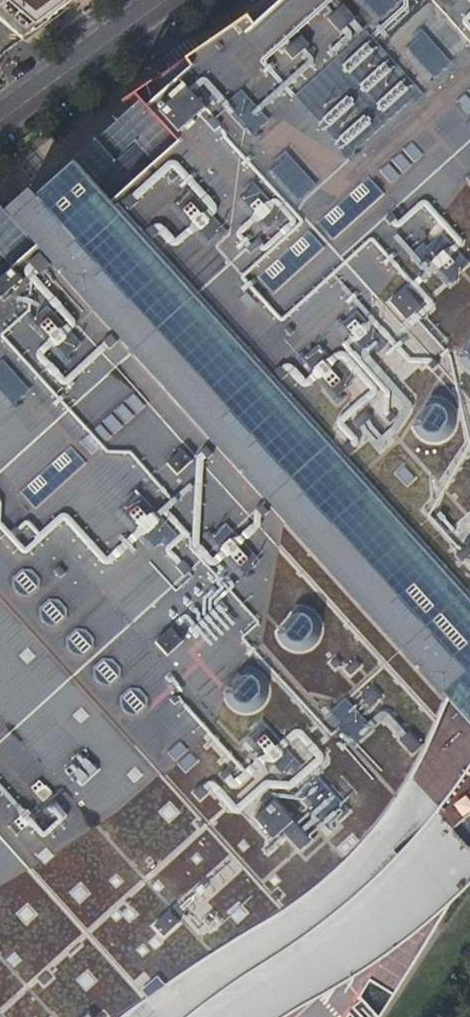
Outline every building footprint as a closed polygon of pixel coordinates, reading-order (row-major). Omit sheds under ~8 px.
[(380,1015),(469,876),(469,0),(280,0),(166,96),(170,100),(165,104),(201,145),(110,224),(69,177),(27,215),(12,227),(0,214),(0,1016),(379,1016),(380,1015)] [(23,39),(75,0),(0,0),(0,20),(23,39)] [(140,103),(72,165),(111,207),(179,145),(140,103)]
